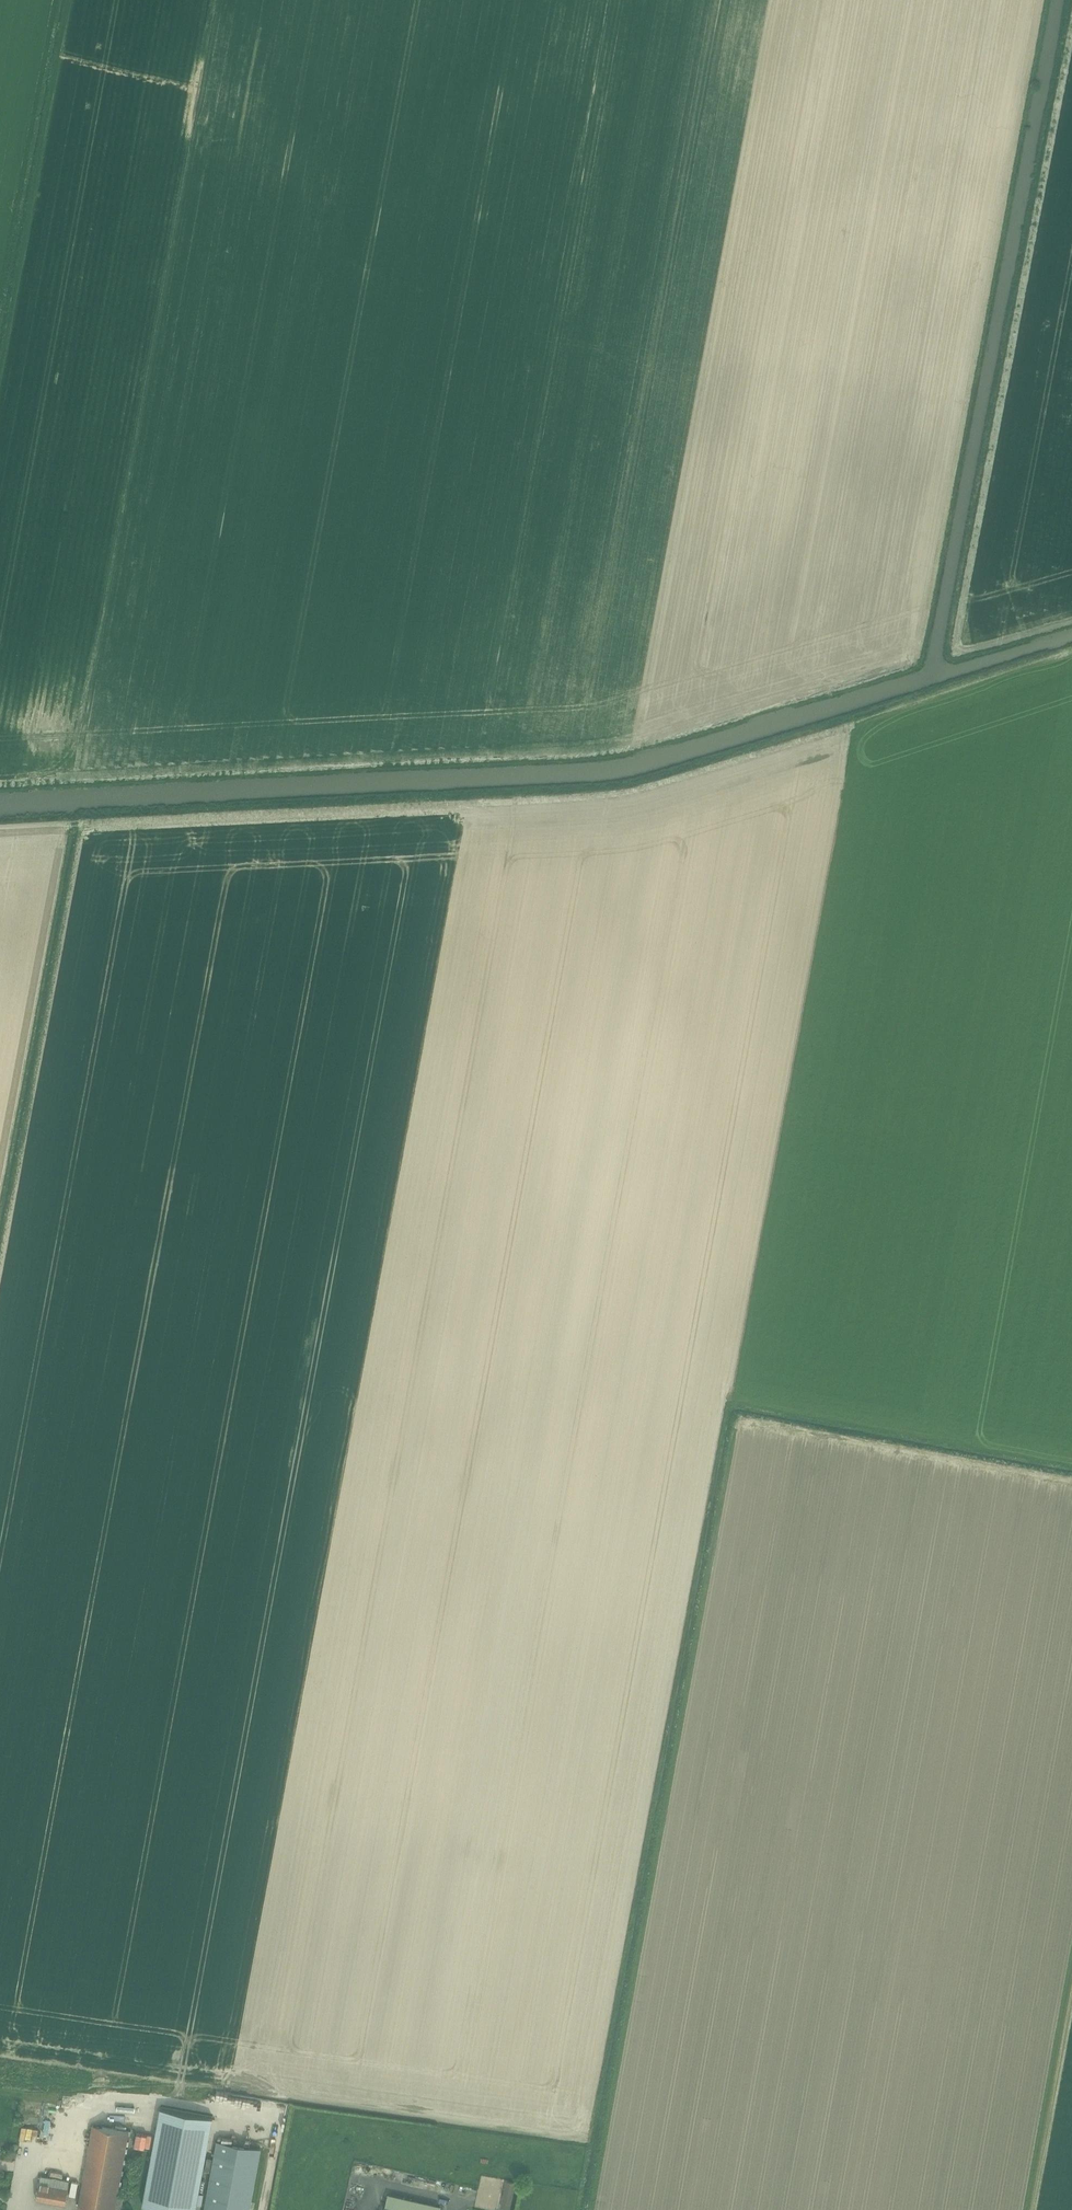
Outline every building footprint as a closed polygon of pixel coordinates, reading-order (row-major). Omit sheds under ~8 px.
[(142,2205),(170,2209),(195,2209),(196,2204),(202,2205),(204,2194),(199,2193),(213,2117),(161,2108),(142,2205)] [(79,2207),(88,2208),(89,2208),(98,2209),(115,2209),(116,2208),(118,2208),(122,2209),(122,2206),(123,2198),(118,2197),(129,2132),(125,2131),(109,2128),(93,2126),(79,2207)] [(205,2209),(250,2209),(261,2148),(218,2140),(215,2159),(207,2157),(205,2171),(212,2172),(205,2209)] [(40,2176),(37,2199),(66,2204),(70,2181),(40,2176)] [(500,2208),(509,2209),(510,2209),(516,2183),(506,2181),(500,2208)]
